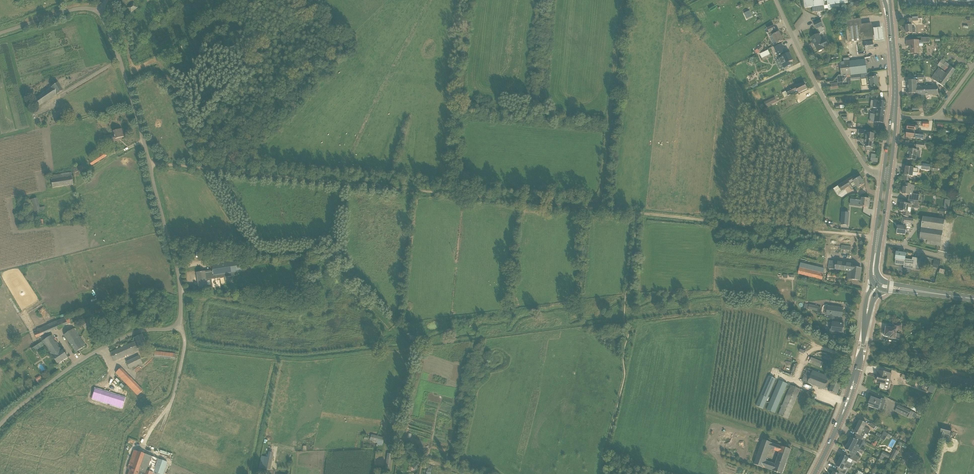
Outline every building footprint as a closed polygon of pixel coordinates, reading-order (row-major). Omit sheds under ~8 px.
[(836,5),(848,3),(848,0),(804,0),(805,8),(812,7),(824,6),(828,6),(836,5)] [(738,18),(740,24),(746,21),(743,16),(738,18)] [(865,43),(873,42),(873,39),(871,24),(862,25),(861,19),(845,21),(845,22),(844,22),(844,28),(846,28),(847,29),(844,29),(844,35),(847,35),(848,42),(860,41),(860,43),(865,42),(865,43)] [(916,28),(912,28),(912,19),(907,19),(908,26),(906,26),(906,33),(912,33),(916,33),(916,28)] [(821,20),(818,21),(814,23),(815,26),(816,29),(818,29),(824,26),(821,20)] [(777,44),(783,41),(779,32),(777,33),(775,30),(773,26),(768,28),(770,32),(768,33),(770,37),(773,35),(777,44)] [(883,28),(875,29),(876,41),(885,40),(883,28)] [(819,34),(811,38),(814,44),(815,44),(816,46),(815,47),(816,47),(818,52),(826,48),(828,47),(825,39),(822,40),(819,34)] [(919,41),(907,41),(907,46),(911,46),(911,54),(919,53),(919,46),(923,46),(923,43),(930,43),(929,38),(921,38),(921,41),(919,41)] [(866,51),(874,50),(873,42),(865,43),(866,51)] [(790,62),(793,60),(789,53),(786,54),(786,55),(784,52),(785,52),(786,51),(782,44),(774,48),(778,55),(781,54),(782,56),(780,57),(779,58),(784,68),(791,64),(790,62)] [(760,52),(763,49),(760,46),(759,47),(757,48),(758,49),(755,51),(757,54),(760,52)] [(851,75),(861,74),(867,73),(865,60),(850,61),(851,75)] [(955,71),(946,64),(941,60),(937,66),(939,67),(947,72),(946,73),(939,68),(932,78),(935,80),(943,87),(955,71)] [(837,83),(838,85),(838,86),(843,85),(843,82),(847,77),(847,76),(851,75),(850,61),(840,63),(842,75),(839,75),(836,78),(839,81),(837,83)] [(869,73),(867,73),(861,74),(862,86),(871,85),(871,87),(874,87),(874,88),(878,88),(878,86),(877,77),(870,78),(870,73),(869,73)] [(56,95),(63,90),(57,83),(51,87),(34,99),(39,106),(56,94),(56,95)] [(799,93),(807,89),(804,83),(800,85),(799,85),(786,91),(788,96),(791,94),(791,93),(797,90),(799,93)] [(920,86),(917,86),(908,87),(908,94),(917,94),(917,95),(924,95),(924,87),(920,87),(920,86)] [(938,95),(938,87),(924,87),(924,95),(938,95)] [(775,97),(764,102),(767,107),(777,102),(775,97)] [(874,108),(885,109),(886,102),(879,101),(878,101),(875,100),(874,104),(878,105),(878,108),(874,108)] [(884,123),(885,109),(874,108),(873,114),(877,115),(876,118),(875,118),(874,122),(884,123)] [(109,143),(120,140),(119,138),(124,137),(122,129),(113,131),(115,136),(112,137),(111,135),(107,137),(109,143)] [(866,134),(865,140),(873,141),(874,134),(868,133),(869,131),(859,130),(858,133),(866,134)] [(907,131),(906,135),(906,137),(924,140),(924,136),(915,134),(915,132),(907,131)] [(966,148),(967,140),(968,137),(961,136),(959,147),(966,148)] [(872,148),(873,141),(865,140),(861,139),(862,142),(865,142),(864,144),(866,144),(866,147),(866,149),(867,150),(870,151),(871,150),(872,148)] [(917,150),(908,149),(907,159),(916,160),(917,150)] [(89,161),(91,165),(106,156),(103,151),(89,161)] [(904,171),(903,180),(911,181),(911,176),(912,176),(913,172),(918,173),(918,169),(913,168),(914,168),(906,167),(905,172),(904,171)] [(52,188),(73,186),(72,175),(51,177),(52,188)] [(858,179),(855,175),(851,177),(838,186),(842,191),(851,185),(850,183),(854,181),(858,188),(864,184),(860,177),(858,179)] [(913,192),(914,189),(914,185),(911,185),(911,184),(906,183),(905,187),(903,187),(902,194),(909,195),(908,200),(915,201),(918,201),(919,195),(913,194),(913,192)] [(44,206),(40,207),(37,197),(31,199),(34,213),(45,210),(44,206)] [(861,207),(868,208),(869,199),(862,198),(862,199),(851,197),(850,202),(861,203),(861,207)] [(908,204),(901,203),(900,211),(904,212),(904,216),(909,217),(909,212),(907,212),(908,207),(915,208),(915,206),(919,207),(919,202),(914,202),(915,201),(908,200),(908,204)] [(941,245),(941,242),(945,220),(923,217),(920,239),(931,241),(931,244),(941,245)] [(911,228),(911,224),(913,224),(913,219),(903,218),(901,226),(898,226),(897,233),(906,235),(907,227),(911,228)] [(912,260),(905,259),(906,253),(897,252),(895,264),(904,265),(904,263),(917,265),(918,258),(913,257),(912,260)] [(237,275),(236,272),(235,262),(235,261),(212,264),(213,270),(205,271),(197,273),(199,288),(208,287),(208,288),(213,287),(212,279),(214,279),(237,275)] [(860,281),(861,269),(853,267),(853,264),(830,261),(828,268),(852,272),(851,279),(860,281)] [(799,268),(798,273),(822,279),(824,273),(799,268)] [(828,274),(826,281),(842,285),(844,278),(828,274)] [(830,320),(834,319),(834,316),(842,317),(843,309),(837,308),(837,307),(831,306),(831,307),(828,306),(828,307),(827,307),(826,311),(827,311),(827,315),(829,315),(830,320)] [(40,336),(68,324),(65,318),(37,330),(40,336)] [(82,323),(85,328),(91,325),(87,319),(82,323)] [(841,323),(841,324),(835,323),(834,319),(830,320),(831,323),(833,323),(832,331),(832,333),(836,334),(837,332),(842,333),(844,325),(842,325),(842,324),(841,323)] [(901,330),(902,325),(893,323),(893,328),(886,328),(886,331),(885,331),(885,332),(884,332),(884,333),(883,333),(883,334),(884,335),(885,336),(891,337),(891,338),(898,339),(898,340),(899,340),(899,339),(900,339),(901,334),(896,333),(897,329),(901,330)] [(76,352),(79,350),(86,346),(74,328),(65,335),(76,352)] [(136,341),(110,353),(114,361),(138,350),(137,349),(146,345),(142,334),(135,337),(136,341)] [(58,364),(68,358),(62,349),(61,350),(52,335),(43,341),(53,356),(52,356),(58,364)] [(175,359),(176,354),(155,351),(154,357),(175,359)] [(927,356),(925,355),(915,353),(913,359),(916,360),(919,361),(919,363),(924,364),(927,356)] [(142,363),(139,356),(126,362),(129,369),(142,363)] [(821,367),(823,362),(811,358),(809,362),(821,367)] [(116,373),(137,395),(143,390),(142,389),(121,367),(116,373)] [(829,391),(837,395),(839,388),(841,388),(841,386),(841,385),(841,384),(833,381),(831,381),(832,378),(807,368),(802,381),(825,390),(825,389),(829,390),(829,391)] [(892,374),(878,370),(877,374),(878,375),(877,382),(881,383),(881,384),(880,384),(880,388),(885,389),(886,385),(887,378),(891,379),(892,374)] [(769,376),(756,406),(763,409),(776,379),(769,376)] [(779,380),(767,410),(775,413),(787,384),(779,380)] [(791,385),(778,415),(788,419),(801,389),(791,385)] [(96,389),(93,399),(122,408),(125,398),(96,389)] [(871,397),(869,405),(875,407),(874,408),(878,410),(881,401),(871,397)] [(911,411),(906,408),(898,405),(896,409),(909,415),(911,411)] [(541,422),(550,421),(550,412),(540,412),(541,422)] [(857,426),(869,433),(871,430),(866,428),(867,424),(860,421),(857,426)] [(862,440),(865,441),(868,435),(869,433),(857,426),(854,432),(856,433),(855,436),(862,440)] [(939,440),(943,441),(945,434),(950,435),(952,428),(942,426),(940,433),(939,440)] [(542,430),(537,438),(547,443),(551,435),(542,430)] [(376,442),(381,444),(383,444),(384,438),(377,437),(371,435),(370,440),(375,442),(375,441),(376,441),(376,442)] [(852,438),(849,443),(860,450),(864,452),(865,449),(859,446),(862,440),(855,436),(854,439),(852,438)] [(763,440),(754,464),(782,473),(783,473),(791,450),(763,440)] [(859,452),(860,450),(849,443),(845,449),(852,453),(853,453),(856,455),(858,451),(859,452)] [(540,446),(539,456),(548,457),(549,447),(540,446)] [(899,451),(895,449),(890,458),(894,460),(899,451)] [(134,450),(129,465),(133,466),(138,451),(134,450)] [(132,469),(139,472),(140,469),(146,454),(138,451),(133,466),(132,469)] [(146,471),(146,470),(151,456),(146,454),(140,469),(146,471)] [(554,459),(555,456),(551,455),(549,462),(546,461),(545,465),(554,467),(556,460),(554,459)] [(843,455),(840,461),(851,467),(853,464),(848,462),(849,458),(843,455)] [(153,473),(158,458),(151,456),(146,470),(153,473)] [(261,456),(259,467),(268,469),(270,458),(261,456)] [(158,458),(153,473),(152,473),(163,473),(167,462),(158,458)] [(837,470),(845,473),(846,471),(844,470),(845,467),(850,469),(851,467),(840,461),(836,466),(838,467),(837,470)] [(145,473),(152,473),(153,473),(146,470),(146,471),(140,469),(139,472),(132,469),(133,466),(129,465),(128,469),(131,470),(130,473),(141,473),(145,473)]
